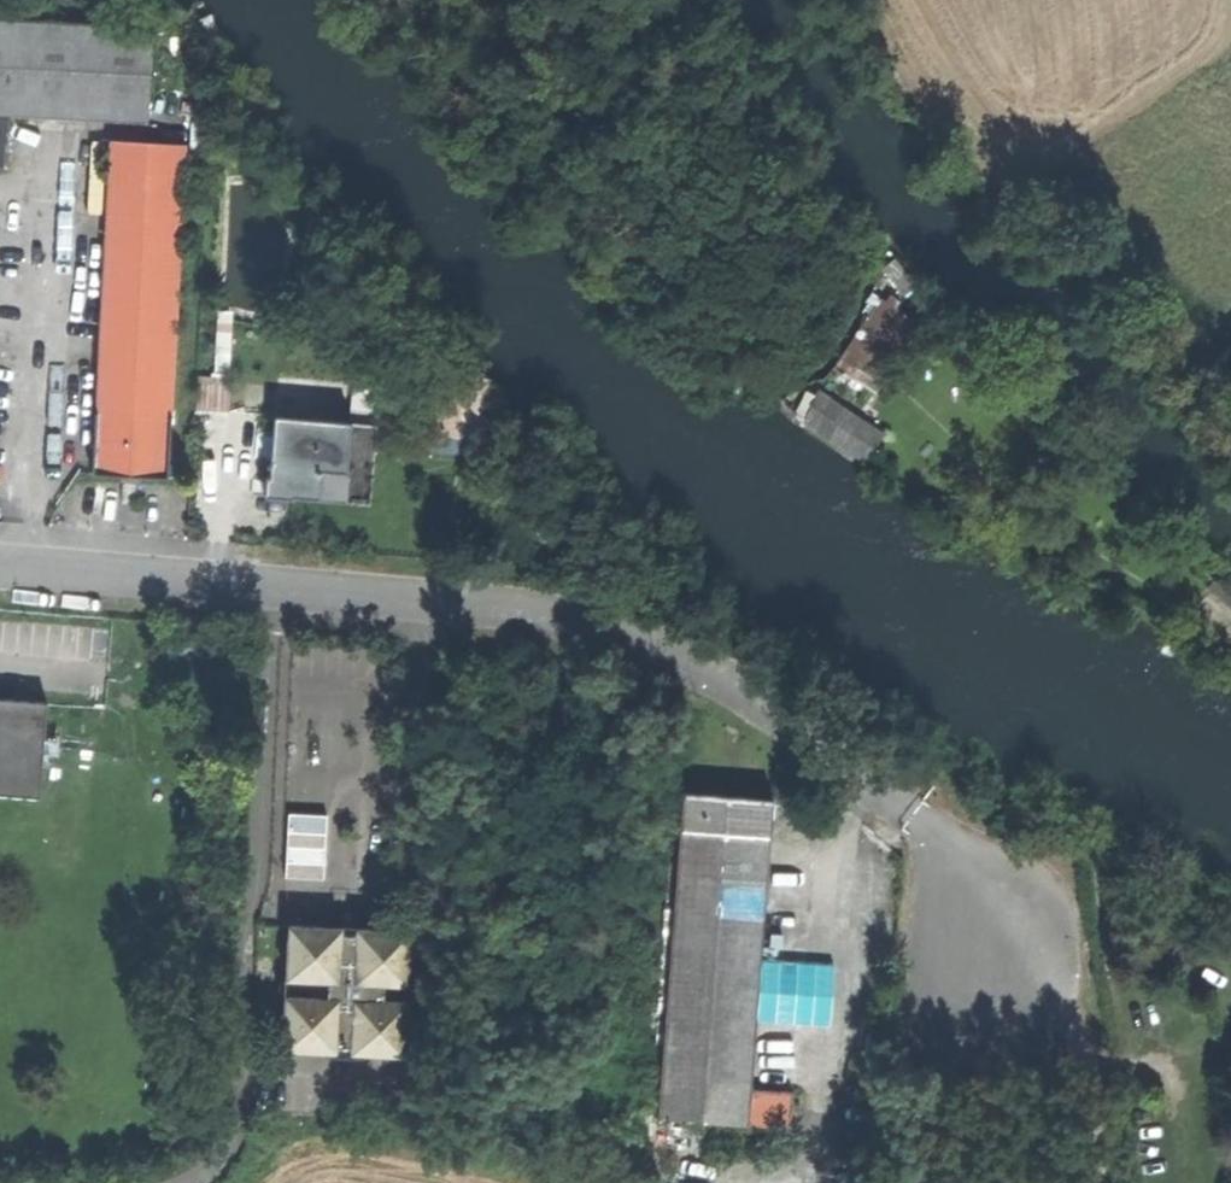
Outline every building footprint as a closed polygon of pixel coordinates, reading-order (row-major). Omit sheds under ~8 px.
[(8,165),(10,116),(146,123),(151,25),(0,17),(0,165),(8,165)] [(111,139),(98,472),(127,473),(170,475),(183,142),(111,139)] [(201,376),(200,408),(233,409),(235,377),(201,376)] [(868,461),(889,430),(824,387),(803,418),(868,461)] [(359,398),(358,419),(378,420),(379,399),(359,398)] [(316,498),(372,502),(378,420),(358,419),(273,413),(270,461),(265,461),(263,494),(316,498)] [(49,705),(0,700),(0,795),(42,799),(44,769),(47,734),(49,705)] [(107,710),(49,705),(47,734),(65,735),(105,739),(107,710)] [(683,793),(661,1118),(669,1119),(668,1134),(702,1136),(703,1121),(749,1124),(772,799),(728,796),(683,793)] [(341,912),(341,926),(341,934),(356,935),(356,927),(357,912),(349,912),(341,912)] [(341,926),(289,924),(287,979),(309,979),(308,996),(286,995),(284,1048),(336,1051),(336,1044),(351,1044),(351,1051),(403,1053),(405,1000),(382,999),(383,983),(406,983),(408,937),(408,929),(356,927),(356,935),(341,934),(341,926)]
